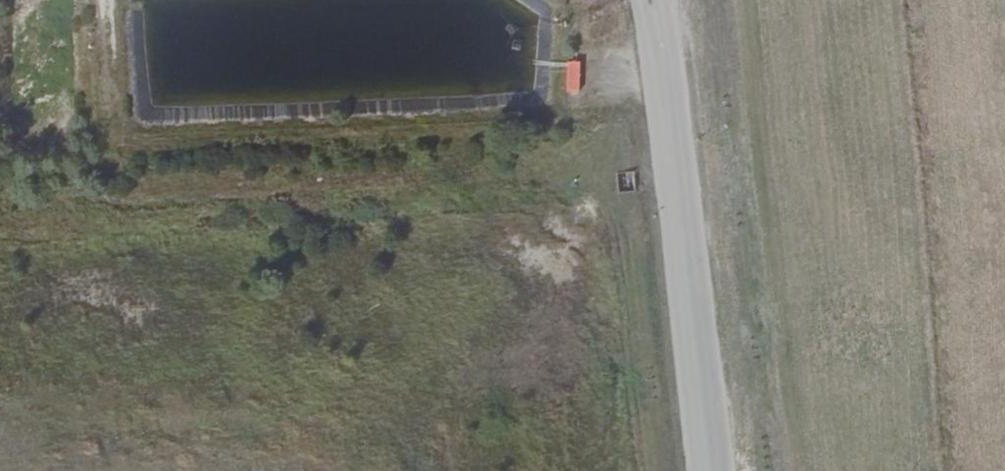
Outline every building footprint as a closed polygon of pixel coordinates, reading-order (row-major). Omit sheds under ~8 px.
[(569,92),(585,90),(580,59),(565,62),(569,92)]
